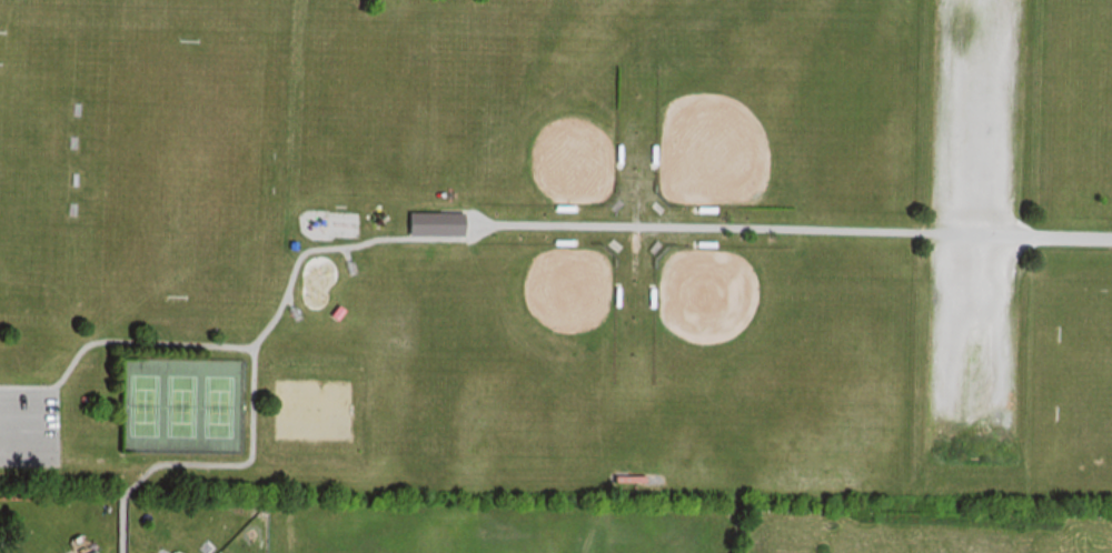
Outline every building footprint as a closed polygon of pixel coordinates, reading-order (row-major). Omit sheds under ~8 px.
[(410,217),(410,237),(462,237),(462,217),(410,217)]
